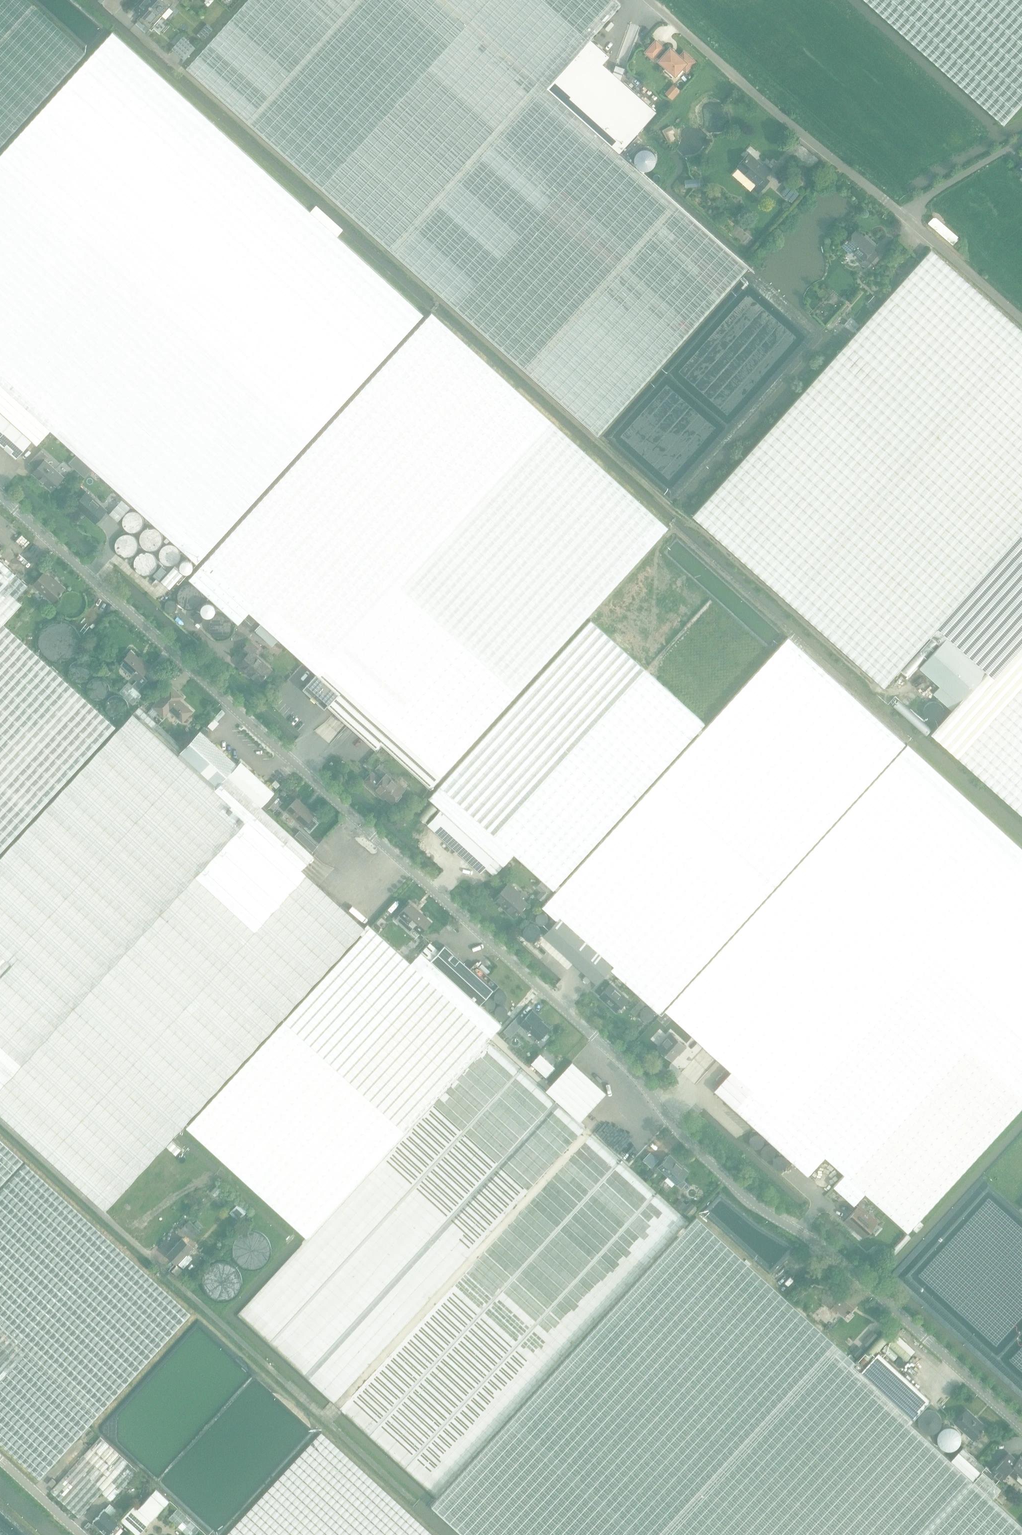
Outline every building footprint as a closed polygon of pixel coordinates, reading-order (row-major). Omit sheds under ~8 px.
[(87,53),(29,0),(0,0),(0,148),(87,53)] [(144,0),(139,0),(137,3),(139,4),(135,8),(143,15),(139,19),(135,24),(139,20),(150,29),(162,16),(144,0)] [(162,16),(174,2),(171,0),(144,0),(162,16)] [(187,68),(598,435),(747,268),(748,267),(683,209),(665,193),(620,153),(546,88),(591,38),(621,4),(616,0),(248,0),(187,68)] [(1003,124),(1021,104),(1021,105),(1021,0),(865,0),(1003,124)] [(0,156),(0,364),(35,325),(46,314),(132,219),(193,153),(217,126),(113,32),(0,156)] [(183,37),(173,49),(185,59),(195,48),(183,37)] [(591,38),(546,88),(620,153),(657,111),(621,79),(623,74),(621,73),(622,72),(616,69),(615,71),(614,70),(613,71),(603,63),(610,55),(591,38)] [(655,55),(660,60),(659,60),(675,74),(681,68),(685,72),(694,62),(684,52),(680,57),(670,48),(667,52),(662,48),(663,47),(656,41),(646,52),(653,58),(655,55)] [(673,84),(665,93),(672,100),(681,90),(673,84)] [(671,125),(661,130),(668,142),(675,139),(673,134),(675,133),(671,125)] [(0,364),(0,373),(25,395),(62,430),(57,436),(197,564),(198,563),(202,558),(204,556),(243,513),(303,446),(419,319),(423,314),(337,236),(310,212),(217,126),(193,153),(132,219),(46,314),(35,325),(0,364)] [(627,157),(642,140),(638,136),(623,153),(627,157)] [(738,168),(732,175),(743,185),(744,184),(749,178),(756,184),(752,188),(758,193),(769,181),(764,176),(771,169),(765,163),(763,166),(750,154),(738,168)] [(699,179),(685,180),(686,187),(700,186),(699,179)] [(799,192),(788,183),(780,193),(792,202),(799,192)] [(878,254),(873,249),(874,247),(855,230),(841,245),(850,252),(853,249),(863,259),(859,263),(865,268),(878,254)] [(694,516),(885,687),(931,636),(1021,534),(1021,329),(950,265),(932,249),(854,337),(782,417),(694,516)] [(881,302),(874,295),(868,302),(875,308),(881,302)] [(246,516),(206,560),(255,605),(249,612),(316,673),(333,655),(452,764),(482,731),(662,534),(668,527),(432,312),(246,516)] [(851,317),(844,324),(853,332),(860,325),(851,317)] [(16,458),(32,440),(37,445),(51,430),(57,436),(62,430),(25,395),(0,373),(0,444),(16,458)] [(64,476),(46,460),(48,457),(41,450),(29,463),(36,469),(33,473),(52,490),(64,476)] [(95,522),(107,510),(87,492),(76,504),(95,522)] [(130,507),(122,500),(109,514),(118,521),(130,507)] [(941,686),(934,693),(952,710),(930,735),(956,759),(1021,685),(1021,534),(931,636),(941,645),(920,667),(941,686)] [(156,564),(156,561),(155,558),(154,556),(153,554),(151,552),(149,551),(146,550),(143,550),(141,550),(138,551),(135,552),(133,554),(131,555),(130,558),(129,561),(129,564),(129,566),(130,569),(131,571),(132,573),(134,575),(137,576),(142,577),(144,577),(147,577),(150,575),(152,574),(154,572),(155,569),(156,566),(156,564)] [(4,624),(22,604),(16,598),(29,585),(0,559),(0,620),(4,624)] [(238,623),(249,612),(255,605),(206,560),(189,578),(238,623)] [(175,566),(161,581),(170,589),(183,574),(175,566)] [(166,571),(161,567),(154,575),(158,579),(166,571)] [(52,601),(65,588),(54,578),(53,579),(45,572),(34,584),(52,601)] [(160,582),(156,579),(152,584),(156,588),(160,582)] [(198,596),(197,593),(196,590),(194,588),(190,587),(187,588),(184,589),(183,591),(182,592),(181,596),(182,599),(183,602),(186,604),(189,604),(193,604),(196,602),(197,599),(198,596)] [(116,726),(4,624),(0,620),(0,853),(116,726)] [(73,640),(73,639),(73,636),(72,632),(70,629),(68,626),(65,624),(62,622),(59,622),(54,621),(51,622),(47,623),(45,625),(42,627),(40,630),(39,633),(38,637),(37,640),(38,643),(39,647),(41,650),(43,652),(46,655),(50,656),(53,657),(56,657),(60,657),(62,656),(65,655),(68,652),(70,649),(72,647),(73,643),(73,640)] [(702,726),(587,621),(427,796),(441,809),(501,866),(507,860),(514,853),(553,890),(608,830),(702,726)] [(278,640),(262,625),(256,631),(273,646),(278,640)] [(542,906),(558,920),(562,916),(615,965),(612,969),(659,1012),(905,741),(788,635),(542,906)] [(259,682),(272,668),(254,652),(258,647),(251,641),(242,650),(247,655),(241,661),(253,672),(251,674),(259,682)] [(142,674),(150,666),(139,656),(138,657),(131,651),(120,663),(138,679),(133,685),(138,690),(146,681),(147,679),(142,674)] [(333,655),(316,673),(303,688),(324,708),(327,705),(376,750),(382,744),(430,788),(452,764),(333,655)] [(146,681),(138,690),(142,694),(143,695),(151,686),(146,681)] [(128,682),(120,691),(134,704),(142,694),(128,682)] [(956,759),(1021,818),(1021,685),(956,759)] [(153,706),(159,712),(163,716),(169,709),(182,721),(192,710),(179,698),(182,695),(171,686),(153,706)] [(105,1210),(365,927),(301,869),(314,855),(261,806),(228,775),(217,787),(180,752),(179,751),(183,747),(153,719),(159,712),(153,706),(147,713),(139,706),(0,856),(0,1113),(105,1210)] [(214,718),(208,725),(213,730),(219,722),(218,721),(214,718)] [(204,727),(201,730),(206,735),(209,731),(204,727)] [(261,806),(274,792),(241,761),(238,765),(206,735),(201,730),(200,730),(180,752),(217,787),(228,775),(261,806)] [(665,1010),(690,1033),(703,1045),(705,1047),(714,1037),(727,1049),(718,1059),(727,1067),(731,1071),(737,1064),(768,1092),(762,1099),(752,1089),(734,1109),(769,1140),(1021,854),(1021,847),(974,804),(908,743),(840,819),(755,912),(722,948),(706,965),(665,1010)] [(392,802),(404,789),(387,773),(381,779),(372,771),(364,780),(379,794),(381,792),(392,802)] [(271,783),(277,788),(280,784),(275,779),(271,783)] [(297,798),(287,810),(304,826),(310,831),(318,822),(312,816),(314,814),(297,798)] [(485,866),(494,875),(501,866),(441,809),(427,824),(480,872),(485,866)] [(415,821),(412,825),(416,829),(420,826),(415,821)] [(310,840),(302,833),(297,838),(305,845),(310,840)] [(769,1140),(807,1175),(825,1156),(844,1174),(865,1193),(907,1232),(965,1168),(1021,1106),(1021,854),(769,1140)] [(506,908),(514,915),(527,901),(520,895),(521,893),(509,882),(496,896),(507,906),(506,908)] [(401,916),(397,920),(410,932),(414,928),(421,933),(431,922),(420,912),(410,903),(401,912),(399,914),(401,916)] [(598,983),(612,969),(615,965),(562,916),(558,920),(545,934),(598,983)] [(260,1047),(187,1127),(259,1194),(260,1195),(306,1236),(489,1038),(501,1025),(479,1004),(422,951),(417,956),(411,963),(371,927),(292,1012),(260,1047)] [(430,943),(422,951),(479,1004),(493,990),(475,973),(445,945),(439,951),(430,943)] [(629,999),(612,983),(602,993),(612,1003),(610,1004),(617,1011),(629,999)] [(494,992),(492,995),(492,998),(492,1002),(494,1005),(497,1007),(500,1008),(504,1008),(506,1007),(508,1006),(510,1005),(511,1003),(512,1000),(512,998),(512,996),(511,994),(510,992),(508,990),(506,989),(504,988),(501,988),(499,989),(497,989),(496,990),(494,992)] [(520,1023),(522,1024),(523,1023),(539,1038),(550,1026),(532,1010),(520,1023)] [(514,1020),(508,1025),(513,1030),(518,1024),(514,1020)] [(687,1045),(676,1035),(681,1029),(676,1024),(670,1030),(671,1031),(658,1046),(672,1059),(681,1050),(682,1051),(687,1045)] [(540,1053),(531,1063),(546,1077),(555,1067),(540,1053)] [(572,1061),(546,1090),(579,1121),(606,1092),(572,1061)] [(720,1083),(714,1090),(734,1109),(752,1089),(762,1099),(768,1092),(737,1064),(731,1071),(727,1067),(716,1079),(720,1083)] [(23,1159),(0,1138),(0,1184),(23,1159)] [(181,1149),(172,1140),(166,1146),(176,1155),(181,1149)] [(650,1151),(643,1159),(652,1167),(659,1160),(650,1151)] [(658,1168),(676,1184),(682,1188),(687,1183),(682,1178),(688,1171),(670,1155),(658,1168)] [(9,1352),(0,1361),(0,1445),(40,1482),(111,1405),(193,1313),(114,1241),(26,1161),(0,1189),(0,1344),(9,1352)] [(844,1174),(833,1186),(854,1205),(865,1193),(844,1174)] [(217,1186),(211,1192),(215,1196),(221,1190),(217,1186)] [(679,1198),(674,1204),(686,1215),(695,1205),(689,1201),(686,1204),(679,1198)] [(863,1235),(877,1220),(859,1204),(845,1219),(863,1235)] [(431,1506),(463,1534),(1021,1534),(1021,1526),(1021,1525),(991,1497),(999,1488),(996,1484),(981,1471),(972,1480),(950,1460),(909,1423),(913,1419),(860,1371),(853,1364),(856,1361),(696,1216),(690,1222),(660,1255),(620,1299),(511,1418),(506,1423),(436,1499),(431,1506)] [(193,1239),(200,1231),(189,1220),(181,1229),(193,1239)] [(193,1248),(182,1238),(167,1254),(176,1262),(177,1261),(184,1267),(192,1258),(188,1254),(193,1248)] [(825,1302),(836,1312),(837,1310),(845,1317),(848,1313),(849,1314),(855,1307),(847,1300),(846,1300),(836,1291),(827,1300),(825,1302)] [(827,1300),(820,1294),(810,1305),(817,1311),(825,1302),(827,1300)] [(862,1341),(866,1345),(867,1345),(877,1334),(873,1330),(862,1341)] [(9,1352),(0,1344),(0,1361),(9,1352)] [(858,1345),(851,1352),(857,1357),(863,1350),(858,1345)] [(930,1400),(878,1352),(863,1368),(916,1415),(930,1400)] [(943,1410),(942,1407),(940,1405),(938,1403),(936,1403),(933,1403),(931,1405),(929,1407),(928,1410),(929,1412),(930,1414),(931,1416),(932,1417),(935,1417),(938,1417),(940,1416),(942,1413),(943,1410)] [(982,1428),(985,1425),(977,1418),(976,1420),(965,1410),(954,1422),(973,1439),(981,1430),(982,1431),(983,1429),(982,1428)] [(949,1432),(949,1431),(949,1428),(947,1426),(945,1424),(942,1423),(939,1424),(936,1425),(934,1428),(933,1431),(934,1434),(935,1437),(937,1438),(938,1439),(941,1439),(944,1439),(946,1437),(949,1435),(949,1432)] [(433,1534),(375,1481),(371,1478),(320,1430),(319,1430),(266,1489),(260,1495),(257,1499),(225,1534),(433,1534)] [(62,1502),(78,1517),(102,1492),(111,1501),(138,1472),(100,1437),(50,1491),(62,1502)] [(963,1447),(950,1460),(972,1480),(981,1471),(985,1467),(963,1447)] [(1016,1459),(1008,1451),(990,1470),(1001,1479),(1008,1471),(1021,1484),(1021,1461),(1018,1457),(1016,1459)] [(52,1478),(48,1483),(52,1487),(56,1482),(52,1478)] [(156,1488),(151,1494),(164,1506),(169,1500),(156,1488)] [(138,1534),(164,1506),(151,1494),(138,1508),(133,1504),(120,1519),(138,1534)] [(109,1532),(111,1534),(113,1534),(122,1525),(112,1516),(117,1511),(109,1504),(105,1509),(104,1508),(93,1521),(107,1534),(109,1532)] [(169,1517),(188,1534),(194,1534),(200,1529),(178,1508),(169,1517)]
